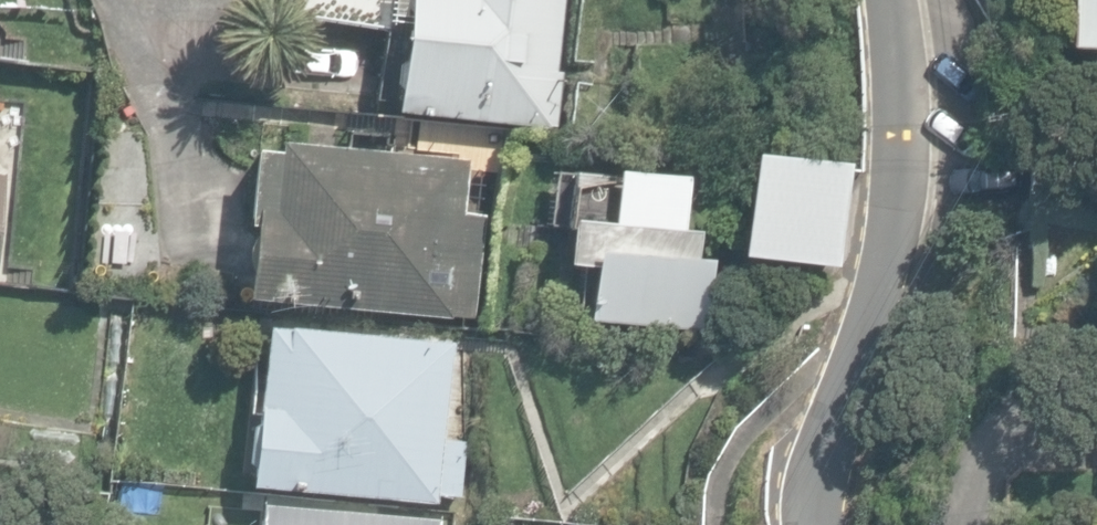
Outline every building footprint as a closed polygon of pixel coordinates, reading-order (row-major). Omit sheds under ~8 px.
[(387,26),(391,0),(263,0),(262,8),(387,26)] [(557,126),(563,70),(559,70),(565,0),(409,0),(398,111),(557,126)] [(1069,41),(1096,42),(1096,0),(1071,0),(1069,41)] [(252,215),(245,287),(470,309),(480,207),(461,205),(466,153),(276,134),(275,142),(253,140),(246,214),(252,215)] [(738,246),(835,255),(844,152),(747,144),(738,246)] [(585,308),(706,318),(713,244),(693,242),(696,216),(674,215),(678,170),(573,161),(564,257),(589,260),(585,308)] [(251,484),(437,502),(438,494),(463,497),(468,444),(444,442),(454,343),(267,325),(251,484)] [(440,520),(261,503),(259,524),(439,524),(440,520)]
